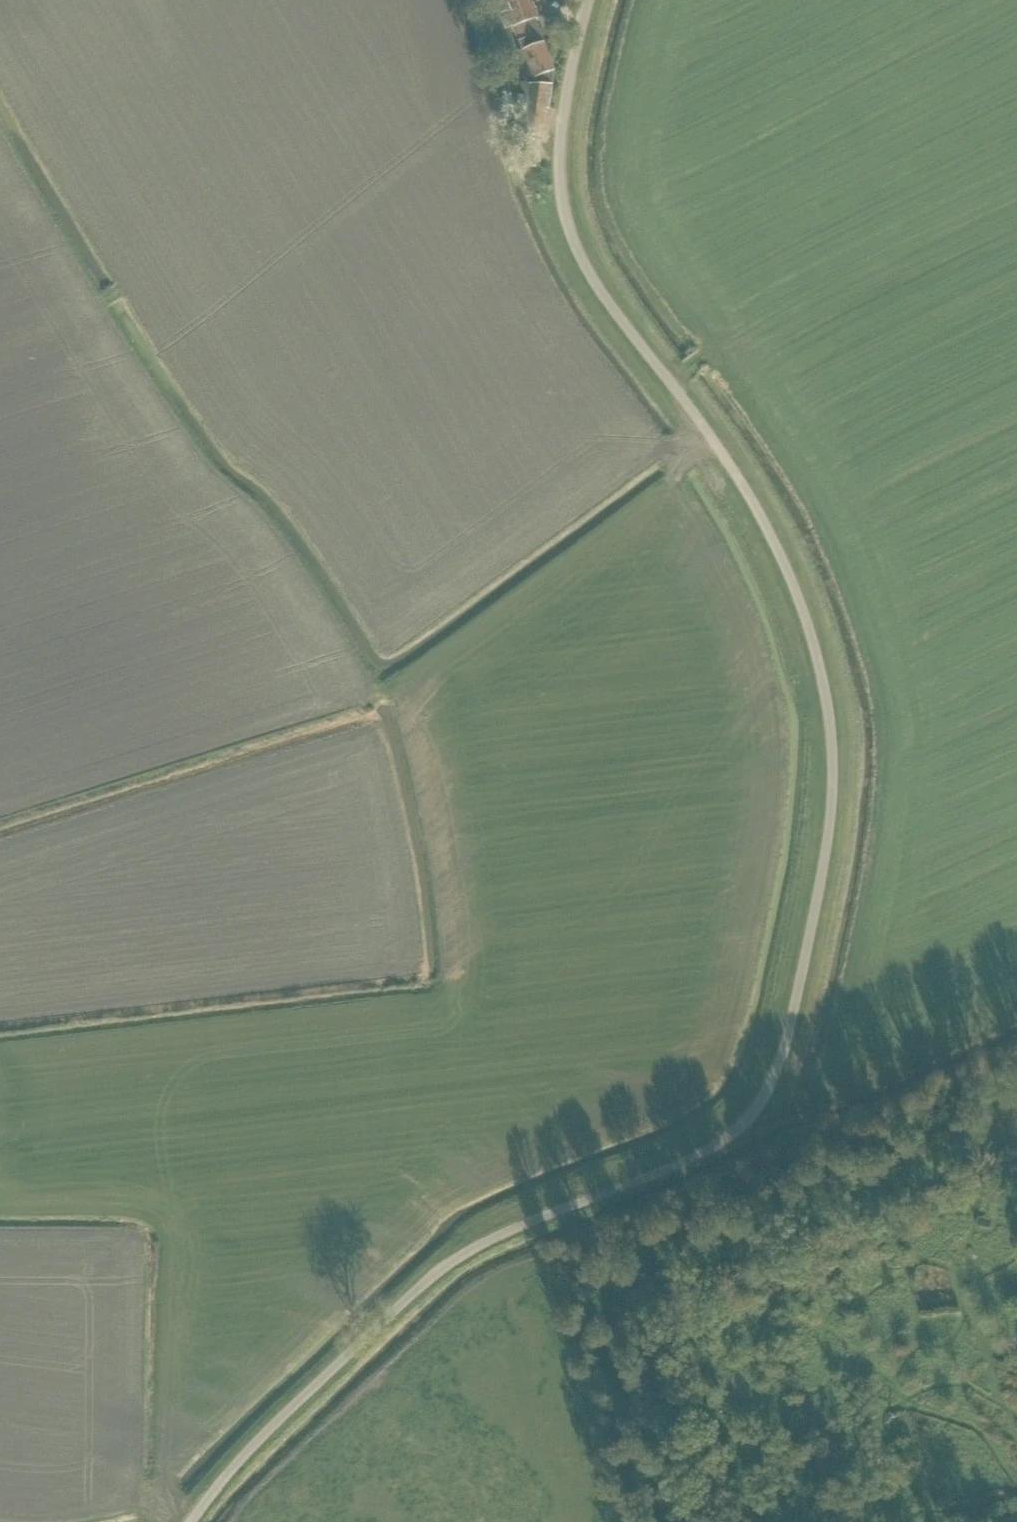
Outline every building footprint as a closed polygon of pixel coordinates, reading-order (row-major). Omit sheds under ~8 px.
[(527,84),(525,97),(515,96),(514,106),(520,107),(516,134),(522,135),(520,147),(528,148),(530,136),(541,138),(545,109),(549,110),(554,70),(534,19),(536,18),(529,0),(493,0),(505,30),(513,27),(522,50),(517,52),(521,64),(526,62),(533,79),(535,78),(538,86),(527,84)]
